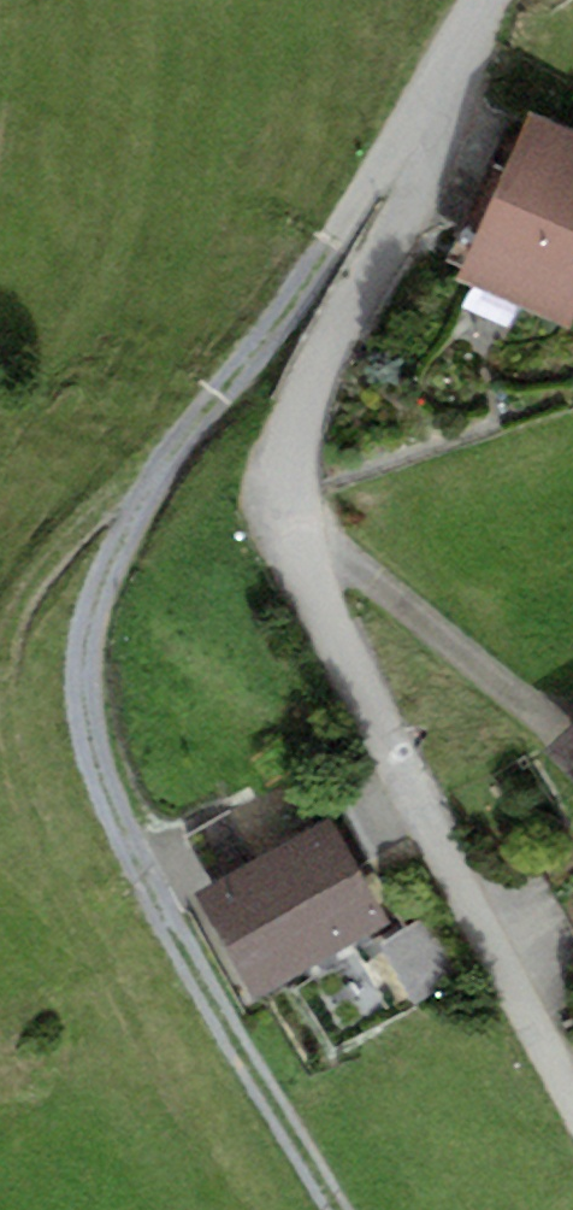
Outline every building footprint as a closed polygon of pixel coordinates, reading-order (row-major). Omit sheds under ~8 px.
[(453,273),(569,325),(572,315),(572,133),(525,112),(453,273)] [(548,747),(572,773),(572,724),(548,747)] [(183,835),(207,880),(311,825),(287,780),(183,835)] [(207,880),(193,889),(253,997),(388,923),(328,815),(311,825),(207,880)] [(423,918),(380,942),(414,1001),(457,977),(423,918)]
